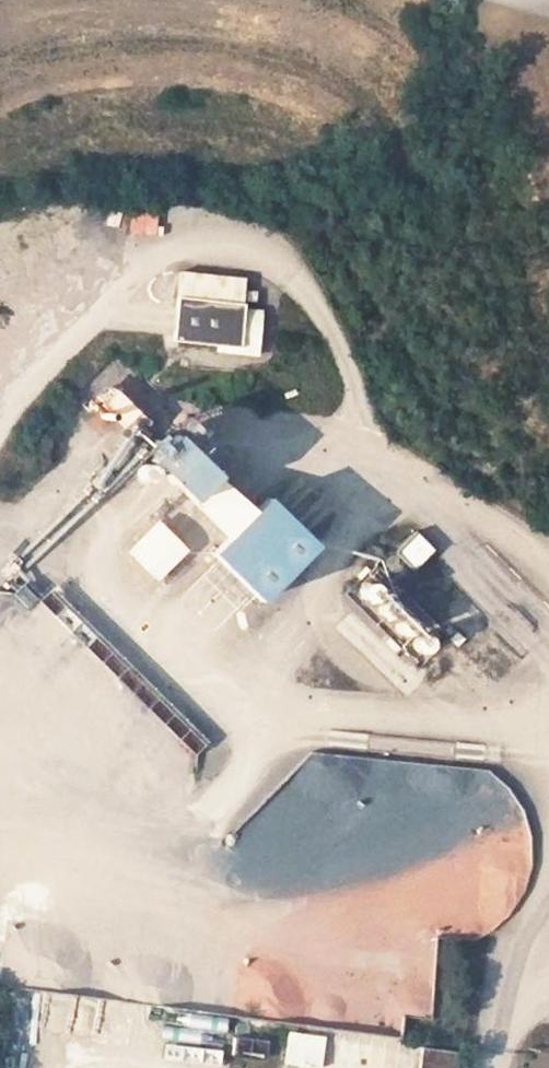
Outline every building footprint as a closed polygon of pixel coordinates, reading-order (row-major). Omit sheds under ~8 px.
[(131,232),(163,231),(162,210),(130,212),(131,232)] [(245,281),(177,274),(169,341),(237,349),(245,281)] [(252,434),(242,407),(202,422),(212,449),(252,434)] [(245,514),(169,438),(138,469),(214,545),(245,514)] [(214,545),(200,559),(246,606),(301,552),(255,505),(245,514),(214,545)] [(150,527),(127,551),(152,576),(175,552),(150,527)] [(422,529),(343,589),(409,674),(480,619),(432,557),(439,552),(422,529)] [(241,843),(240,856),(265,859),(269,869),(316,874),(314,890),(327,892),(326,905),(339,914),(328,929),(356,949),(369,950),(381,933),(387,948),(392,949),(385,959),(434,964),(438,921),(509,928),(474,905),(475,893),(495,885),(505,871),(481,855),(491,840),(476,838),(505,827),(490,826),(492,808),(507,802),(494,770),(305,751),(241,843)] [(424,1009),(427,984),(400,982),(397,1007),(424,1009)] [(233,1061),(266,1064),(268,1037),(236,1034),(233,1061)] [(321,1067),(325,1039),(289,1034),(285,1063),(321,1067)] [(178,1056),(207,1063),(210,1051),(161,1039),(157,1057),(177,1062),(178,1056)] [(422,1047),(420,1067),(457,1067),(459,1052),(422,1047)]
